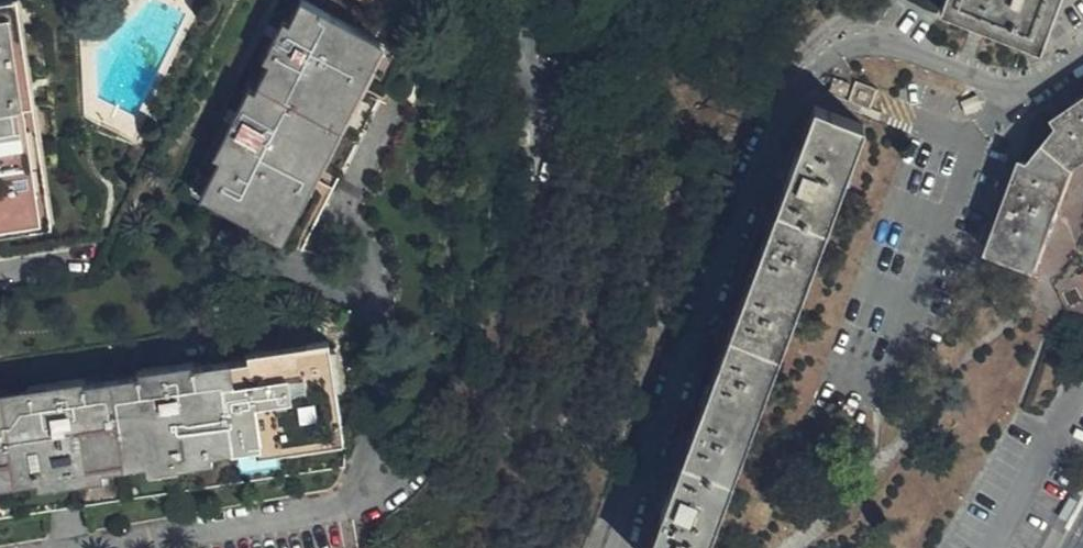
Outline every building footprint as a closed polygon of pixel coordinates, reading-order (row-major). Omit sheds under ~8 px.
[(360,0),(326,0),(353,14),(360,0)] [(1052,0),(941,0),(937,10),(1035,44),(1052,0)] [(297,257),(368,116),(394,65),(366,52),(292,15),(192,212),(263,249),(267,242),(297,257)] [(99,239),(94,204),(35,212),(4,16),(0,17),(0,254),(99,239)] [(852,82),(846,100),(867,107),(874,89),(852,82)] [(1082,159),(1082,95),(1051,117),(1056,127),(1029,160),(1020,158),(990,250),(1038,267),(1074,165),(1082,159)] [(799,143),(784,184),(790,186),(683,483),(676,480),(661,520),(650,547),(705,547),(768,374),(860,122),(813,106),(799,143)] [(784,184),(799,143),(793,142),(779,181),(784,184)] [(354,423),(346,371),(341,371),(338,351),(0,401),(0,514),(50,507),(77,503),(353,463),(354,423)] [(654,518),(661,520),(676,480),(669,478),(654,518)]
